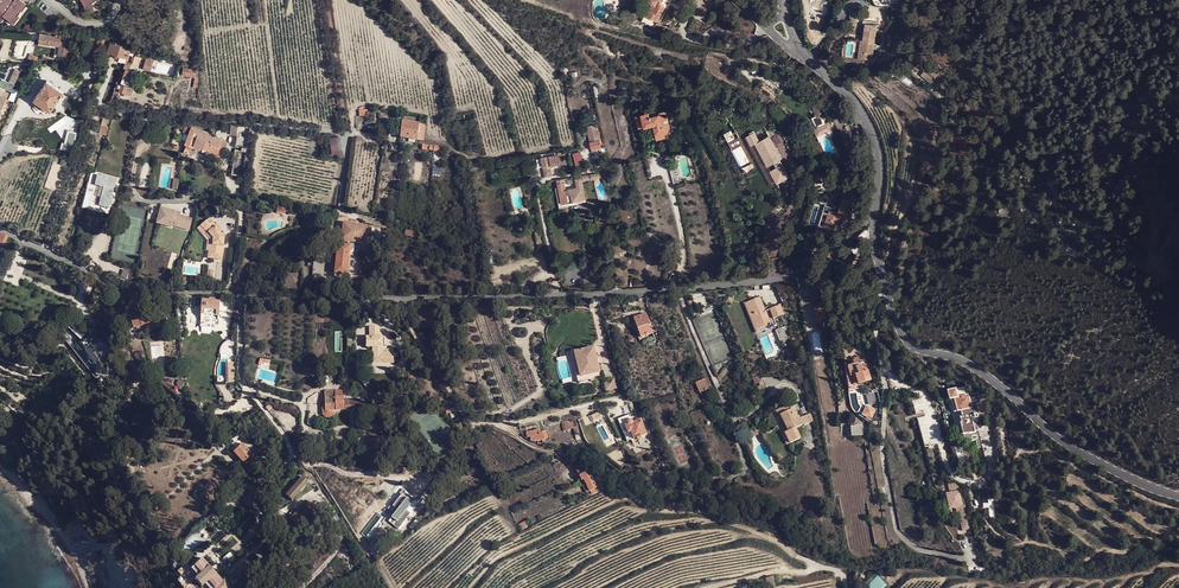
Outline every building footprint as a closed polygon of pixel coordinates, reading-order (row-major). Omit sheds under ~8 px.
[(1,17),(2,15),(5,12),(14,19),(17,15),(26,4),(21,0),(14,0),(13,1),(11,0),(0,0),(0,16),(1,17)] [(646,2),(651,4),(643,21),(655,27),(665,7),(661,5),(663,0),(647,0),(646,2)] [(12,22),(14,19),(5,12),(2,15),(12,22)] [(865,56),(870,57),(871,57),(873,48),(875,48),(875,44),(874,43),(875,33),(871,32),(864,31),(863,41),(862,44),(860,44),(859,52),(864,53),(864,56),(865,56)] [(59,41),(61,34),(55,34),(55,36),(40,33),(39,40),(39,42),(58,46),(59,41)] [(107,39),(99,38),(96,47),(103,49),(107,39)] [(39,40),(30,39),(29,47),(38,49),(39,42),(39,40)] [(65,42),(59,41),(58,46),(58,50),(62,51),(62,55),(67,56),(69,48),(64,47),(65,42)] [(131,47),(111,41),(108,51),(127,57),(131,47)] [(154,58),(147,56),(144,64),(152,66),(154,58)] [(25,79),(31,64),(29,63),(27,68),(24,66),(19,76),(25,79)] [(125,92),(131,94),(133,88),(127,86),(132,71),(129,70),(130,65),(125,63),(123,68),(122,67),(117,81),(116,81),(114,88),(115,89),(110,102),(113,103),(118,90),(125,93),(125,92)] [(902,71),(897,63),(892,66),(898,75),(902,71)] [(939,73),(942,69),(937,64),(935,66),(932,63),(921,75),(930,83),(932,82),(936,87),(942,81),(940,79),(943,77),(939,73)] [(182,74),(195,77),(196,69),(183,67),(182,74)] [(37,101),(47,108),(50,110),(63,92),(47,81),(34,99),(37,101)] [(0,89),(0,90),(0,95),(1,96),(0,99),(0,117),(3,110),(1,109),(9,92),(0,89)] [(45,110),(47,108),(37,101),(35,103),(36,107),(41,110),(45,110)] [(814,130),(818,137),(837,129),(833,119),(829,121),(830,123),(825,125),(821,116),(827,114),(822,102),(814,106),(818,116),(813,117),(817,128),(814,130)] [(668,120),(666,111),(659,113),(660,115),(650,117),(649,113),(641,115),(644,127),(654,125),(657,139),(665,137),(665,134),(671,133),(669,123),(667,124),(667,121),(668,120)] [(106,135),(111,118),(104,116),(99,133),(106,135)] [(401,138),(424,141),(426,125),(403,122),(401,138)] [(216,153),(215,155),(219,157),(225,143),(220,141),(222,138),(209,133),(209,132),(192,125),(191,128),(185,126),(183,131),(189,133),(185,144),(187,145),(193,147),(194,145),(216,153)] [(751,145),(754,143),(757,141),(760,139),(756,130),(746,135),(751,145)] [(760,139),(757,141),(769,164),(775,161),(778,166),(772,169),(778,180),(790,174),(781,157),(782,156),(770,133),(760,139)] [(336,137),(328,138),(330,151),(338,150),(336,137)] [(600,140),(591,143),(590,143),(592,150),(601,147),(600,140)] [(757,141),(754,143),(766,166),(769,164),(757,141)] [(193,147),(187,145),(183,153),(190,155),(193,148),(193,147)] [(214,156),(215,155),(216,153),(194,145),(193,147),(193,148),(214,156)] [(572,153),(574,165),(583,164),(581,152),(572,153)] [(555,155),(554,153),(547,154),(547,157),(542,158),(546,177),(553,175),(551,166),(569,164),(567,153),(561,154),(561,153),(558,153),(558,155),(555,155)] [(671,171),(681,168),(678,159),(668,161),(671,171)] [(772,169),(769,171),(775,182),(778,180),(772,169)] [(108,207),(116,180),(98,175),(96,184),(106,186),(100,207),(108,207)] [(604,182),(606,187),(613,186),(611,176),(603,178),(604,182)] [(564,179),(557,180),(559,192),(560,196),(562,196),(564,208),(569,207),(566,195),(568,195),(571,194),(571,196),(573,202),(586,199),(581,178),(576,179),(578,187),(567,190),(564,179)] [(527,200),(532,199),(531,193),(529,186),(523,188),(527,200)] [(828,212),(823,226),(836,230),(841,216),(843,217),(843,216),(845,210),(845,209),(846,206),(848,207),(850,200),(846,199),(847,197),(844,196),(843,198),(837,215),(830,213),(828,212)] [(827,199),(824,211),(828,212),(830,213),(833,201),(827,199)] [(175,212),(160,208),(156,220),(171,224),(171,227),(188,232),(191,220),(179,216),(174,215),(175,212)] [(819,225),(823,226),(828,212),(824,211),(819,225)] [(210,241),(209,252),(208,259),(221,260),(224,237),(220,232),(222,230),(218,225),(215,227),(211,222),(208,225),(206,222),(200,226),(207,234),(205,235),(210,241)] [(349,242),(362,244),(363,232),(371,233),(372,227),(348,223),(346,241),(349,242)] [(203,237),(205,235),(207,234),(200,226),(197,229),(203,237)] [(363,232),(362,244),(364,244),(365,244),(366,236),(370,236),(371,233),(363,232)] [(809,235),(806,248),(812,249),(815,237),(809,235)] [(350,255),(352,256),(353,256),(354,247),(353,245),(351,245),(349,246),(349,247),(338,245),(337,253),(336,253),(336,256),(337,256),(336,265),(335,265),(335,268),(336,268),(335,273),(348,275),(349,263),(350,255)] [(749,299),(755,296),(756,298),(758,297),(754,287),(746,291),(749,299)] [(765,311),(760,297),(748,302),(753,313),(750,314),(757,330),(771,324),(766,314),(765,311)] [(173,301),(172,298),(165,298),(166,308),(174,307),(173,301)] [(202,303),(200,327),(213,328),(213,326),(219,326),(221,302),(217,302),(217,301),(216,299),(210,299),(208,301),(202,301),(202,303)] [(832,319),(831,311),(830,304),(829,305),(828,305),(827,305),(827,304),(827,303),(826,303),(825,302),(824,301),(823,301),(821,302),(819,302),(818,306),(815,307),(817,321),(820,321),(820,322),(821,323),(822,324),(823,325),(825,325),(826,324),(827,324),(828,323),(829,323),(829,322),(829,319),(832,319)] [(753,313),(748,302),(743,304),(748,315),(750,314),(753,313)] [(198,331),(195,303),(180,304),(184,332),(198,331)] [(613,313),(621,311),(619,304),(611,305),(613,313)] [(786,320),(789,319),(787,313),(784,315),(780,305),(769,309),(770,312),(773,319),(782,315),(784,321),(786,320)] [(143,316),(144,324),(148,323),(150,328),(155,326),(151,314),(148,315),(146,308),(141,310),(141,311),(143,316)] [(133,328),(144,324),(143,316),(141,311),(135,312),(136,314),(130,316),(133,328)] [(639,316),(634,318),(641,337),(647,334),(652,333),(650,327),(652,327),(653,326),(652,323),(650,324),(646,313),(639,316)] [(754,331),(757,330),(750,314),(748,315),(754,331)] [(641,337),(634,318),(633,317),(631,317),(640,340),(648,337),(647,334),(641,337)] [(794,341),(786,320),(784,321),(786,326),(783,327),(790,343),(794,341)] [(772,327),(771,324),(757,330),(754,331),(755,333),(772,327)] [(783,346),(790,343),(783,327),(776,330),(783,346)] [(393,350),(387,350),(383,350),(382,346),(382,337),(367,337),(367,347),(373,347),(374,363),(394,362),(393,350)] [(89,347),(87,348),(98,362),(99,360),(89,347)] [(576,352),(575,352),(581,377),(582,377),(584,382),(591,380),(591,382),(604,378),(603,371),(600,372),(598,365),(597,365),(595,357),(597,357),(594,348),(576,352)] [(575,352),(576,352),(576,350),(570,351),(578,383),(584,382),(582,377),(581,377),(575,352)] [(854,364),(853,364),(859,384),(871,380),(868,370),(865,363),(864,360),(860,362),(854,364)] [(853,364),(848,366),(851,376),(852,376),(855,385),(859,384),(853,364)] [(848,366),(845,367),(848,390),(854,389),(851,376),(848,366)] [(759,375),(753,377),(758,392),(762,390),(763,394),(766,393),(763,383),(760,379),(759,375)] [(614,378),(604,381),(606,390),(617,388),(614,378)] [(700,393),(709,388),(705,378),(696,383),(700,393)] [(964,409),(971,407),(972,407),(966,387),(948,392),(950,399),(952,399),(954,398),(957,410),(964,409)] [(342,390),(324,391),(325,404),(322,404),(323,414),(326,417),(331,417),(334,414),(333,411),(362,408),(361,399),(343,400),(342,390)] [(980,402),(978,392),(972,394),(974,403),(980,402)] [(792,403),(781,408),(784,413),(780,414),(786,426),(788,431),(785,433),(790,443),(800,439),(796,430),(803,426),(802,425),(804,424),(804,425),(807,424),(803,416),(799,419),(796,412),(796,411),(792,403)] [(863,415),(867,416),(868,415),(871,416),(874,409),(867,406),(863,415)] [(449,410),(450,413),(452,418),(459,415),(454,407),(449,410)] [(964,409),(965,415),(970,414),(973,414),(971,407),(964,409)] [(784,413),(781,408),(776,411),(784,426),(786,426),(780,414),(784,413)] [(868,415),(867,416),(866,418),(872,422),(878,410),(875,408),(874,409),(871,416),(868,415)] [(809,414),(803,416),(807,424),(813,421),(809,414)] [(970,414),(965,415),(959,417),(960,422),(959,422),(962,434),(963,435),(964,435),(966,442),(973,440),(971,433),(975,432),(971,418),(970,414)] [(632,420),(627,422),(628,424),(625,425),(628,433),(631,432),(634,439),(636,437),(637,440),(642,438),(640,436),(646,433),(640,419),(633,422),(632,420)] [(567,420),(564,421),(567,430),(573,428),(574,428),(572,422),(571,422),(567,423),(567,420)] [(851,426),(852,436),(863,435),(861,425),(851,426)] [(758,428),(749,433),(751,438),(760,434),(758,428)] [(542,440),(545,439),(548,438),(545,430),(540,432),(539,429),(532,431),(526,432),(527,437),(530,437),(531,441),(535,441),(538,441),(539,444),(543,443),(543,442),(542,440)] [(388,436),(367,437),(368,446),(382,446),(382,443),(388,443),(388,436)] [(241,444),(233,451),(243,463),(251,455),(241,444)] [(584,479),(589,491),(590,491),(591,494),(598,490),(594,482),(595,481),(596,482),(599,479),(596,477),(595,478),(594,476),(592,477),(589,473),(581,468),(575,471),(580,481),(581,480),(584,479)] [(293,499),(308,483),(308,482),(301,476),(285,494),(292,500),(293,499)] [(586,493),(589,491),(584,479),(581,480),(584,484),(582,486),(586,493)] [(958,481),(951,482),(953,490),(959,489),(958,481)] [(311,486),(308,483),(293,499),(296,502),(311,486)] [(394,498),(395,499),(404,489),(406,491),(407,490),(403,487),(394,498)] [(404,489),(395,499),(388,508),(391,510),(388,514),(392,517),(389,521),(399,529),(411,513),(407,510),(410,506),(416,498),(406,491),(404,489)] [(953,492),(946,494),(947,502),(948,502),(948,508),(965,505),(964,499),(958,500),(956,494),(953,495),(953,492)] [(301,525),(312,517),(307,510),(312,506),(309,502),(292,515),(301,525)] [(372,542),(368,546),(377,552),(380,548),(372,542)] [(241,578),(234,571),(224,580),(224,579),(222,580),(202,559),(191,569),(198,576),(194,579),(202,587),(205,584),(209,587),(228,587),(229,587),(230,587),(241,578)] [(773,576),(766,578),(768,587),(775,585),(773,576)]
